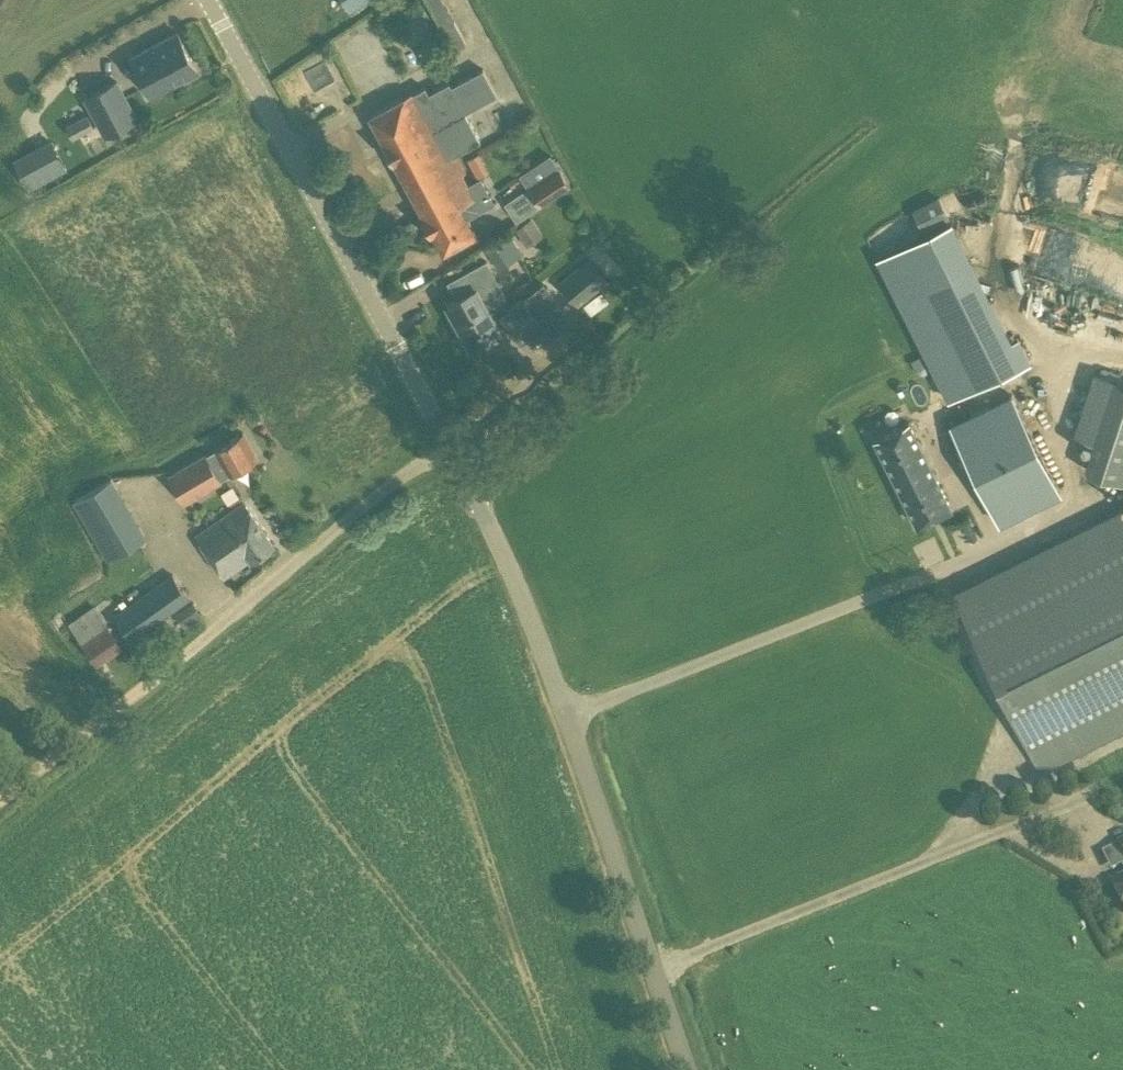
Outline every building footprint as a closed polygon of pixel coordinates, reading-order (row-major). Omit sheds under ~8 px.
[(367,0),(345,0),(352,10),(367,0)] [(153,96),(201,71),(180,30),(132,55),(153,96)] [(335,65),(315,72),(323,93),(342,86),(335,65)] [(455,191),(469,184),(462,172),(466,170),(457,154),(469,147),(481,140),(471,121),(465,111),(498,93),(484,68),(452,85),(450,81),(428,93),(426,88),(414,95),(412,92),(371,115),(426,216),(459,198),(455,191)] [(139,118),(117,78),(83,96),(104,137),(110,134),(138,119),(139,118)] [(94,127),(87,113),(66,125),(73,138),(94,127)] [(30,187),(61,170),(47,144),(16,161),(30,187)] [(517,221),(571,185),(551,154),(519,175),(527,187),(504,202),(517,221)] [(484,181),(475,187),(486,202),(495,196),(484,181)] [(459,198),(426,216),(445,251),(478,233),(462,204),(476,197),(469,184),(455,191),(459,198)] [(533,217),(515,228),(526,245),(544,234),(533,217)] [(499,269),(523,253),(508,229),(483,245),(499,269)] [(578,306),(610,280),(589,256),(558,281),(578,306)] [(458,322),(490,306),(497,302),(507,295),(488,260),(449,281),(458,296),(447,302),(458,322)] [(490,306),(458,322),(471,346),(502,329),(501,327),(507,323),(521,341),(529,335),(537,345),(551,334),(552,335),(573,318),(544,281),(523,297),(522,294),(507,306),(504,302),(492,309),(490,306)] [(969,358),(972,365),(938,382),(948,402),(1023,363),(1013,344),(988,357),(984,350),(969,358)] [(1093,371),(1072,435),(1092,441),(1084,464),(1086,470),(1122,482),(1122,381),(1093,371)] [(1011,391),(951,421),(1000,520),(1060,489),(1011,391)] [(951,505),(908,419),(875,436),(918,522),(951,505)] [(258,457),(243,432),(206,454),(221,479),(258,457)] [(185,503),(222,481),(221,479),(206,454),(205,452),(167,475),(185,503)] [(107,551),(147,533),(120,473),(80,491),(107,551)] [(253,559),(274,544),(244,502),(196,536),(225,577),(252,558),(253,559)] [(1122,729),(1122,510),(965,587),(998,654),(1047,766),(1122,729)] [(132,638),(190,598),(173,574),(115,614),(132,638)] [(107,602),(80,614),(99,659),(126,648),(107,602)] [(1114,883),(1122,901),(1122,878),(1114,883)]
